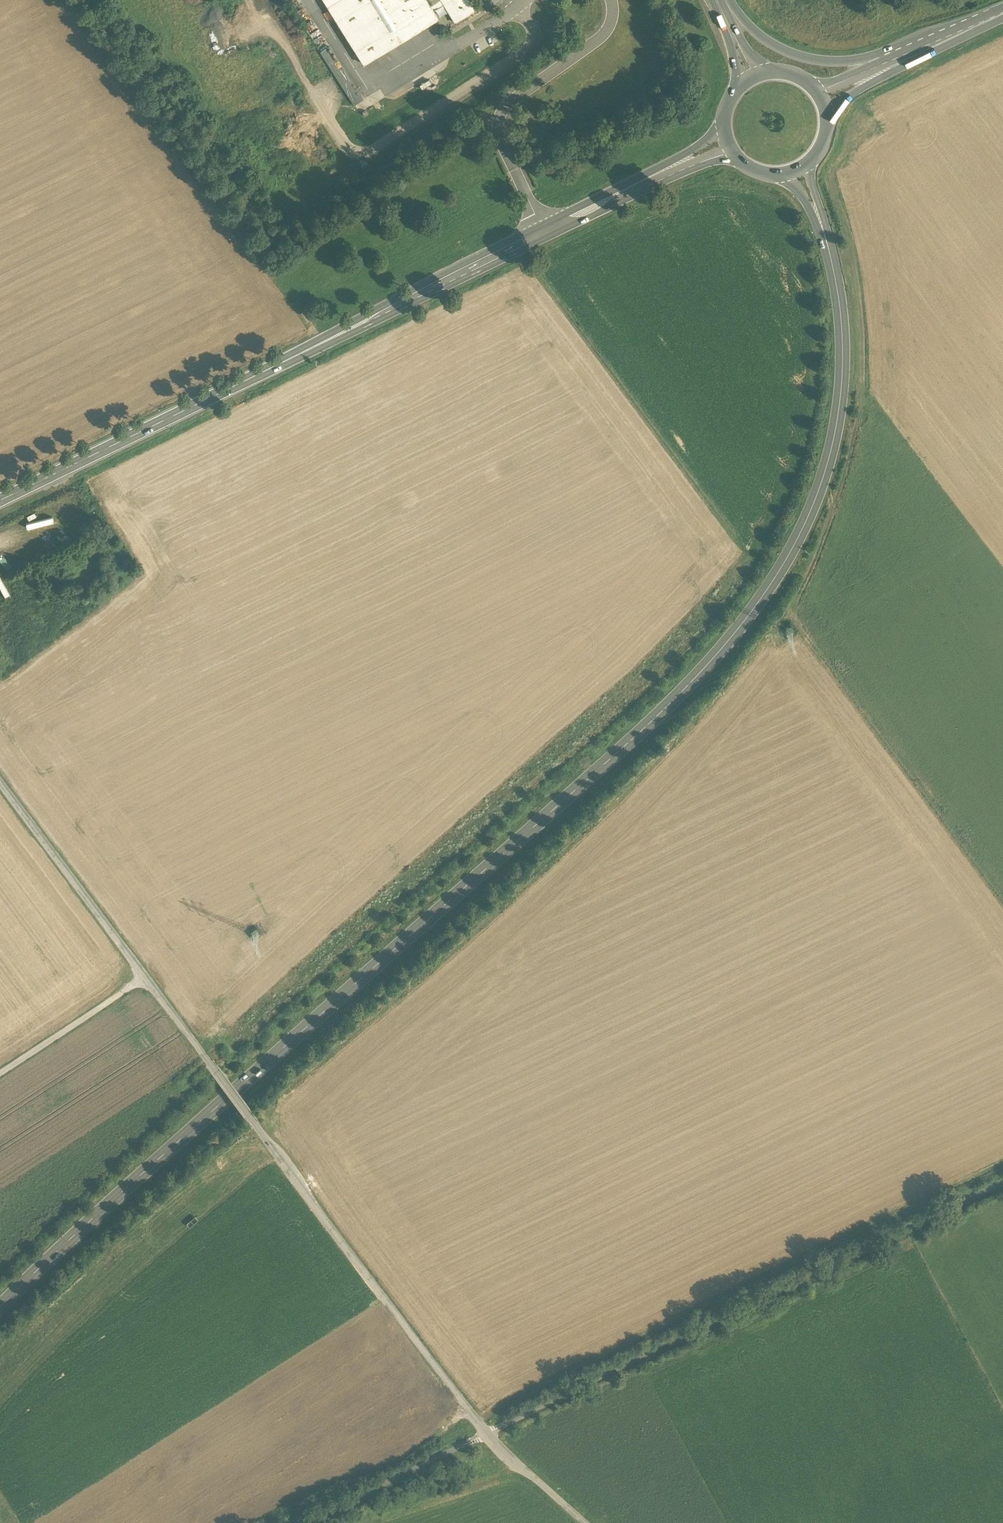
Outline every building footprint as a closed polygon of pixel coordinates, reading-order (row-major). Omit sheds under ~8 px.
[(362,64),(437,18),(427,0),(323,0),(362,64)] [(451,17),(453,21),(455,24),(463,18),(467,16),(475,11),(468,0),(440,0),(451,17)] [(363,101),(329,47),(320,53),(354,107),(363,101)] [(432,85),(429,81),(420,87),(422,91),(426,89),(432,85)]
